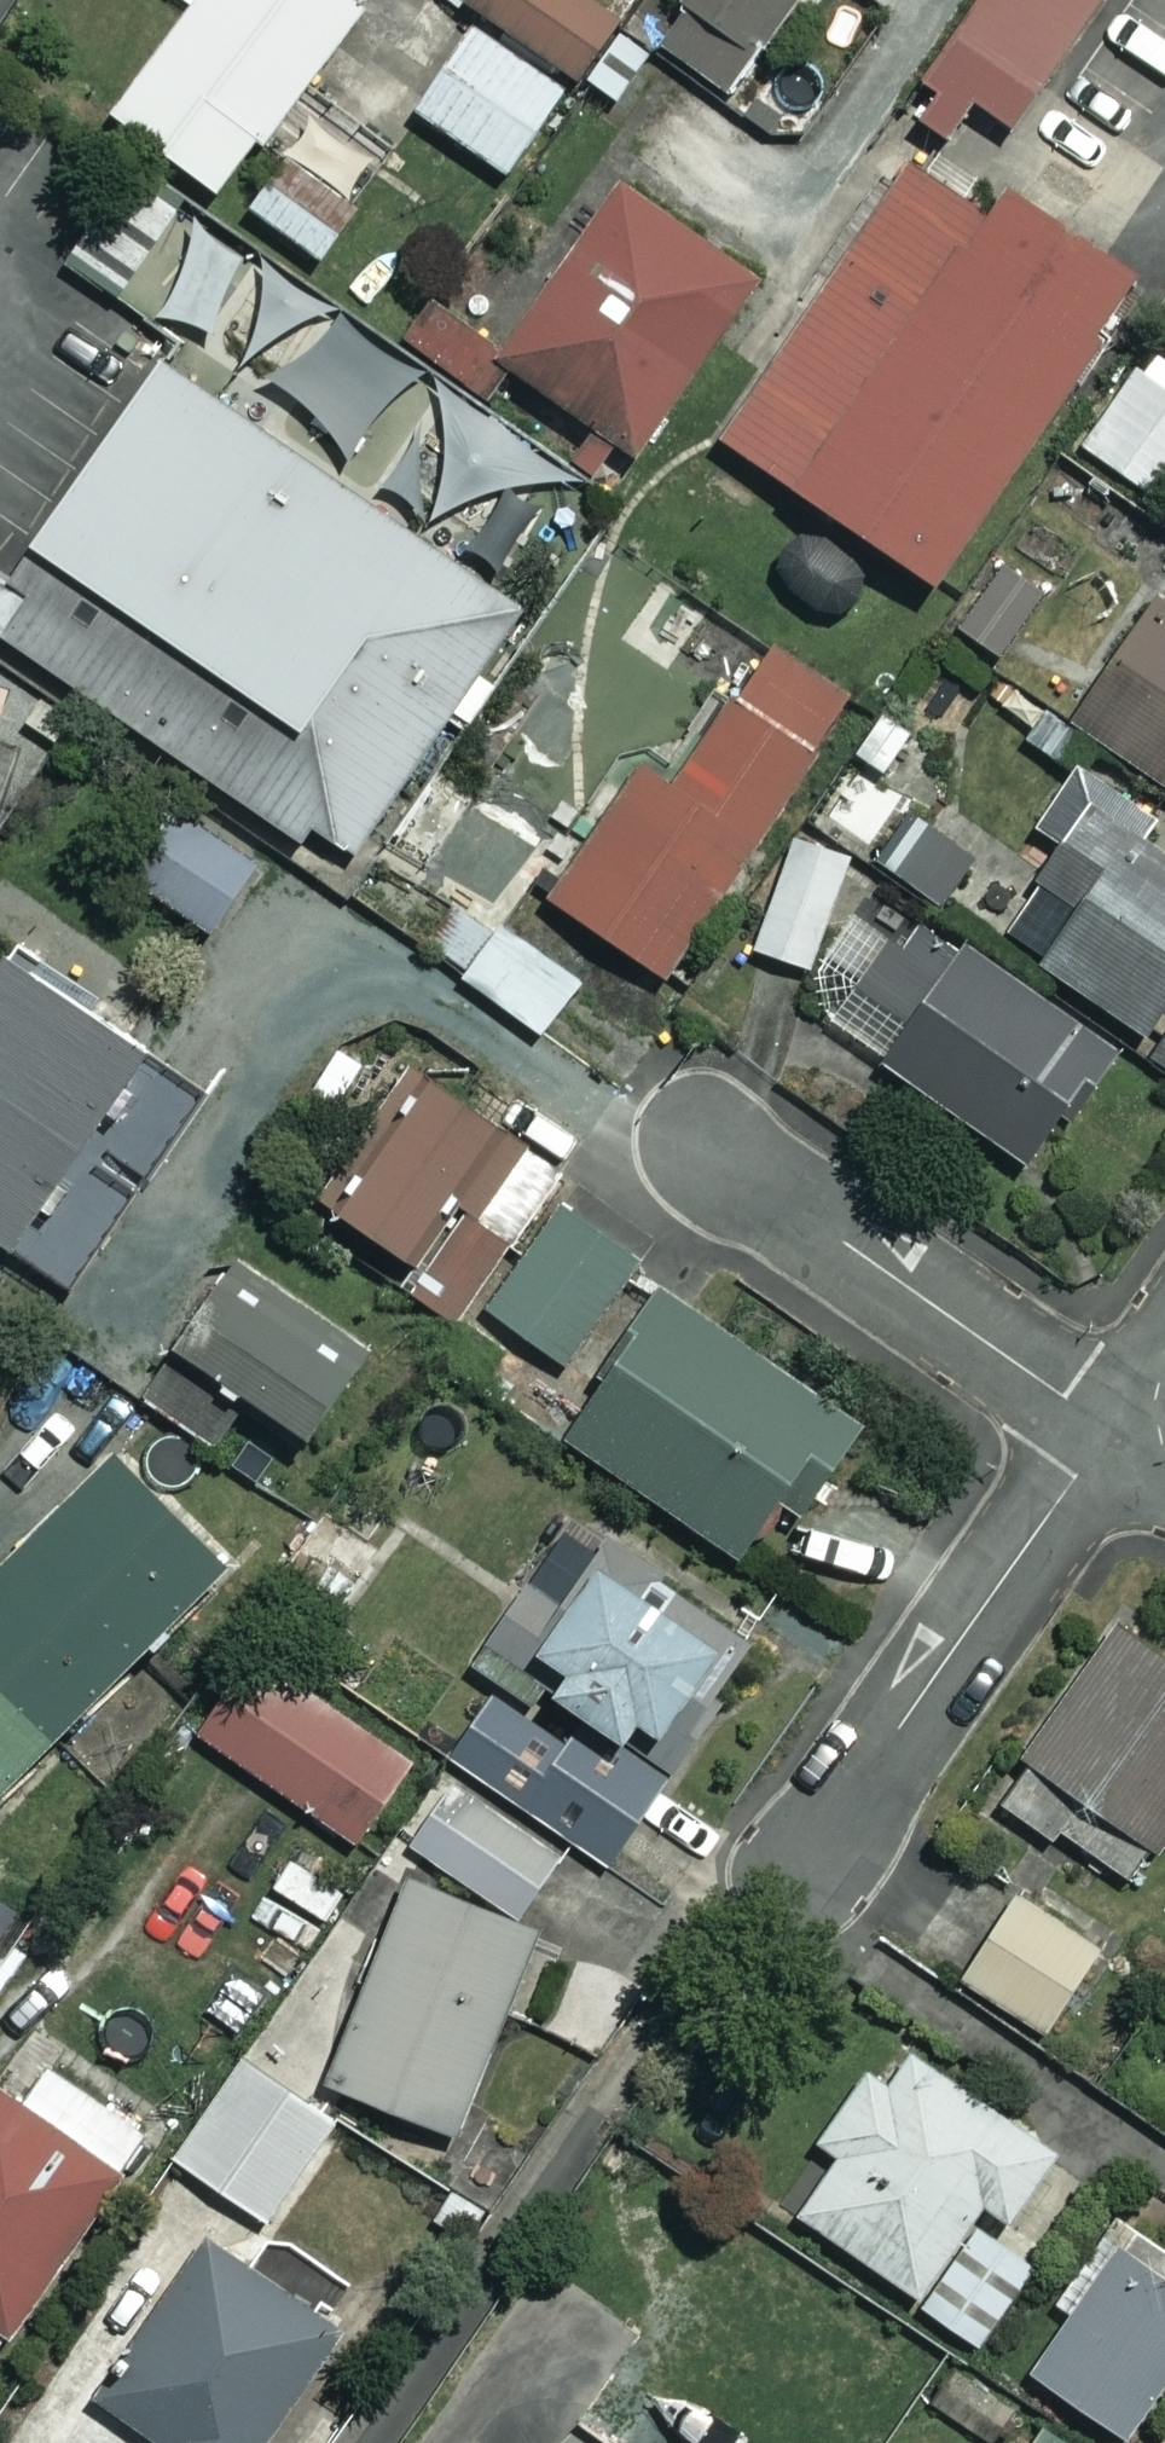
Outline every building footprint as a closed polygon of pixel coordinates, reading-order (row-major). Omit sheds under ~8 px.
[(340,0),(203,0),(117,98),(218,186),(363,21),(340,0)] [(468,5),(578,73),(623,0),(471,0),(468,5)] [(653,37),(721,88),(787,0),(681,0),(653,37)] [(907,102),(949,131),(970,100),(1009,126),(1094,0),(976,0),(907,102)] [(561,88),(471,26),(414,109),(504,171),(561,88)] [(1027,293),(819,144),(613,431),(821,580),(1027,293)] [(355,207),(283,154),(243,208),(316,261),(355,207)] [(512,365),(424,301),(393,343),(481,407),(512,365)] [(157,357),(7,574),(0,570),(0,633),(338,867),(518,607),(157,357)] [(1139,359),(1079,444),(1158,500),(1164,489),(1164,378),(1139,359)] [(1049,577),(990,550),(947,643),(1006,670),(1049,577)] [(1145,594),(1063,716),(1164,784),(1164,608),(1145,594)] [(844,693),(762,642),(668,793),(626,767),(544,898),(669,975),(844,693)] [(848,844),(983,929),(1028,859),(890,772),(917,731),(878,706),(808,818),(848,844)] [(1164,998),(1164,874),(1077,812),(1039,865),(1081,895),(1036,959),(1140,1033),(1161,1003),(1164,998)] [(256,856),(204,826),(192,847),(155,825),(124,879),(212,931),(256,856)] [(807,978),(848,844),(795,827),(754,962),(807,978)] [(1103,1045),(915,907),(831,1022),(1020,1160),(1103,1045)] [(579,977),(504,923),(464,979),(538,1033),(579,977)] [(3,955),(0,959),(0,1240),(65,1286),(200,1096),(3,955)] [(1127,1051),(1164,1077),(1164,1006),(1161,1003),(1140,1033),(1127,1051)] [(558,1169),(431,1078),(337,1208),(426,1272),(413,1290),(451,1317),(558,1169)] [(647,1248),(567,1193),(487,1310),(567,1364),(647,1248)] [(367,1349),(227,1255),(168,1343),(307,1437),(367,1349)] [(854,1418),(659,1288),(561,1436),(737,1553),(776,1494),(795,1506),(854,1418)] [(112,1443),(0,1556),(0,1788),(228,1557),(112,1443)] [(391,1543),(320,1509),(287,1578),(358,1611),(391,1543)] [(564,1666),(543,1692),(603,1740),(624,1714),(648,1733),(727,1633),(610,1540),(531,1640),(564,1666)] [(996,1803),(1047,1836),(1053,1827),(1138,1882),(1164,1840),(1164,1660),(1110,1624),(996,1803)] [(409,1762),(252,1654),(198,1733),(354,1841),(409,1762)] [(446,1751),(606,1860),(664,1774),(620,1744),(607,1764),(490,1685),(446,1751)] [(569,1856),(465,1786),(421,1852),(524,1922),(569,1856)] [(524,1922),(414,1876),(328,2082),(452,2134),(504,2010),(534,2023),(569,1941),(524,1922)] [(39,1919),(0,1890),(0,1972),(39,1919)] [(1097,1945),(1012,1893),(961,1977),(1045,2029),(1097,1945)] [(1051,2149),(883,2037),(816,2138),(837,2152),(797,2212),(914,2290),(976,2196),(1006,2217),(1051,2149)] [(10,2041),(0,2056),(0,2344),(144,2131),(10,2041)] [(339,2126),(238,2060),(173,2159),(273,2225),(339,2126)] [(1029,2257),(976,2223),(919,2310),(972,2345),(1029,2257)] [(205,2236),(90,2410),(139,2442),(260,2442),(339,2324),(205,2236)] [(1114,2241),(1060,2311),(1070,2318),(1031,2369),(1123,2440),(1164,2386),(1164,2280),(1114,2241)] [(672,2269),(574,2423),(605,2442),(718,2442),(784,2340),(672,2269)] [(954,2371),(923,2417),(963,2442),(995,2442),(1016,2411),(954,2371)] [(1040,2429),(1032,2442),(1063,2442),(1040,2429)]
